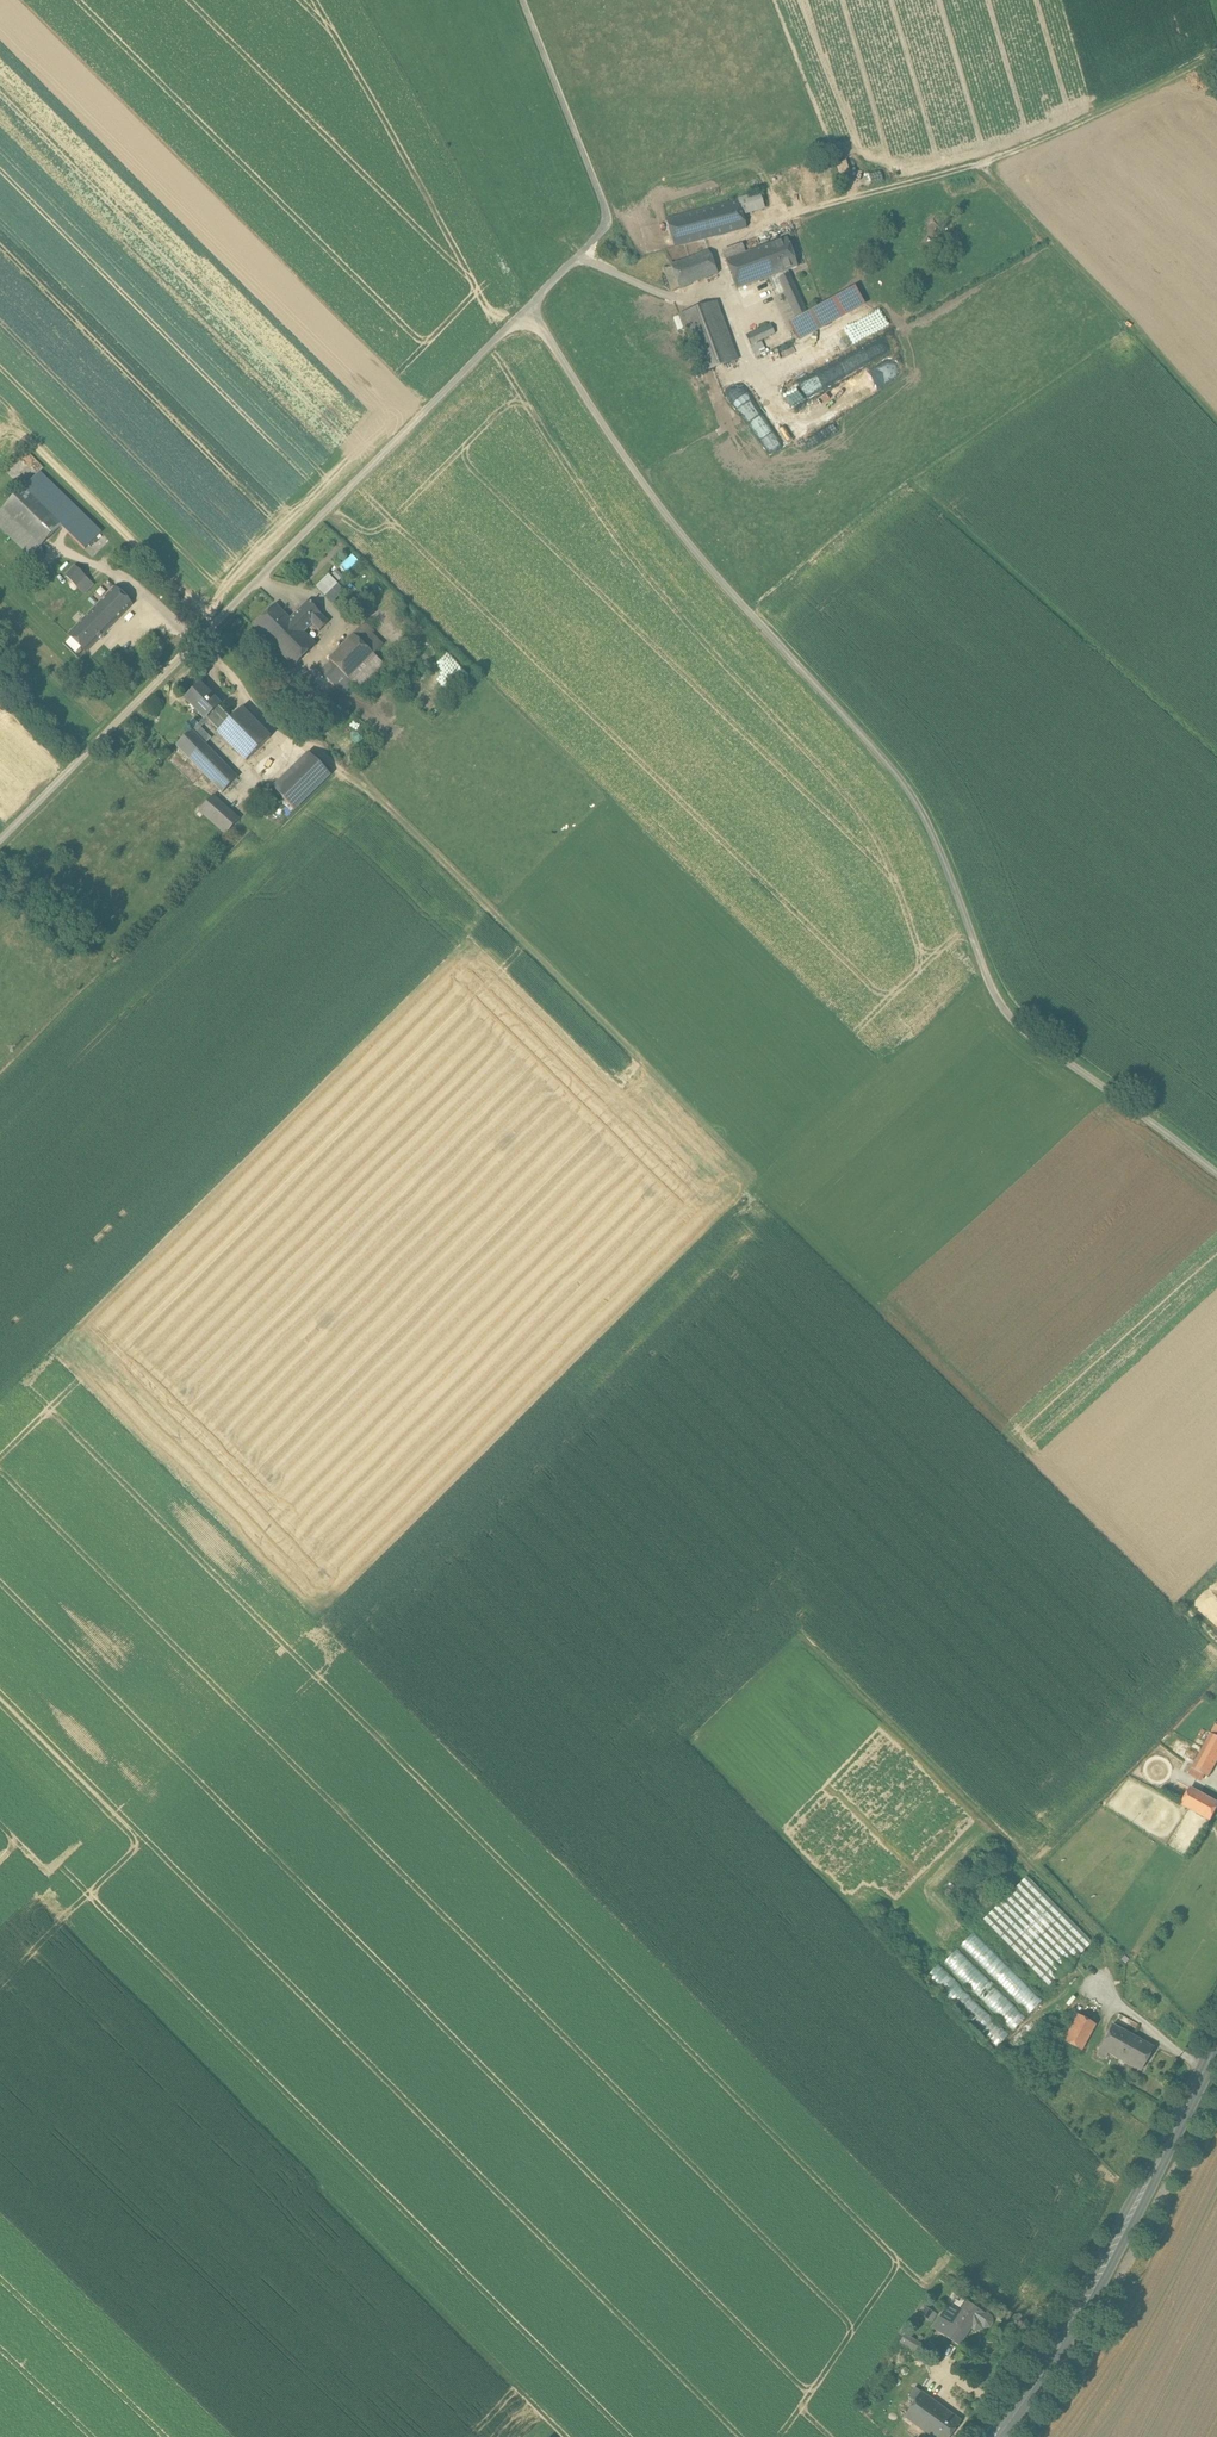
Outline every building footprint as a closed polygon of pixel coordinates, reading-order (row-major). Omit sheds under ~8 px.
[(802,197),(811,196),(810,169),(800,169),(802,197)] [(761,192),(739,198),(740,201),(744,213),(765,207),(761,192)] [(740,201),(667,221),(674,246),(747,226),(744,213),(740,201)] [(788,237),(759,248),(770,276),(799,265),(788,237)] [(743,243),(723,251),(726,260),(746,252),(743,243)] [(746,252),(726,260),(737,288),(770,276),(759,248),(746,252)] [(709,251),(671,264),(681,289),(718,273),(709,251)] [(778,279),(796,319),(807,313),(790,274),(778,279)] [(800,342),(863,306),(853,287),(807,313),(796,319),(789,323),(800,342)] [(716,303),(679,317),(701,375),(737,361),(716,303)] [(832,353),(887,325),(880,312),(825,340),(832,353)] [(771,323),(747,335),(757,356),(765,352),(760,340),(775,332),(771,323)] [(857,356),(778,395),(784,408),(863,370),(857,356)] [(892,366),(792,415),(799,428),(898,378),(892,366)] [(101,532),(39,471),(23,487),(62,525),(61,525),(84,548),(101,532)] [(62,525),(23,487),(3,507),(41,545),(61,525),(62,525)] [(3,507),(0,511),(0,524),(31,555),(41,545),(3,507)] [(75,564),(66,574),(77,586),(87,576),(75,564)] [(317,587),(326,597),(339,584),(329,575),(317,587)] [(93,582),(87,576),(77,586),(84,592),(93,582)] [(345,590),(339,584),(326,597),(332,603),(345,590)] [(115,586),(93,609),(108,624),(130,601),(115,586)] [(290,619),(294,623),(304,632),(312,624),(319,631),(328,622),(321,615),(321,614),(311,605),(312,604),(311,603),(310,603),(308,601),(290,619)] [(294,623),(290,619),(276,604),(254,626),(273,645),(294,623)] [(93,609),(69,634),(83,648),(108,624),(93,609)] [(375,631),(364,621),(353,632),(363,642),(373,632),(375,631)] [(304,632),(294,623),(273,645),(294,666),(316,644),(304,632)] [(353,632),(328,658),(330,660),(353,682),(360,689),(385,663),(375,653),(363,642),(353,632)] [(384,643),(373,632),(363,642),(375,653),(384,643)] [(353,682),(330,660),(320,670),(343,693),(353,682)] [(220,704),(200,683),(185,698),(204,717),(206,719),(208,717),(218,706),(220,704)] [(432,715),(440,707),(425,689),(416,697),(432,715)] [(231,719),(218,706),(208,717),(209,719),(220,730),(231,719)] [(220,730),(218,731),(246,760),(271,736),(243,708),(231,719),(220,730)] [(198,723),(191,729),(205,743),(211,737),(201,726),(209,719),(208,717),(206,719),(204,717),(198,723)] [(186,725),(191,730),(191,729),(198,723),(193,718),(186,725)] [(191,730),(176,744),(222,792),(237,777),(205,743),(191,729),(191,730)] [(309,752),(273,787),(294,808),(330,773),(309,752)] [(239,819),(213,795),(199,810),(226,834),(239,819)] [(1211,1733),(1192,1767),(1203,1774),(1209,1777),(1216,1762),(1216,1736),(1211,1733)] [(1203,1774),(1192,1767),(1189,1773),(1200,1779),(1203,1774)] [(1191,1787),(1181,1804),(1211,1820),(1216,1809),(1216,1802),(1191,1787)] [(1048,1986),(1092,1943),(1027,1877),(983,1921),(1048,1986)] [(1029,2015),(1044,2000),(974,1931),(960,1946),(1029,2015)] [(1012,2031),(1027,2017),(958,1948),(943,1962),(1012,2031)] [(996,2048),(1010,2034),(940,1964),(925,1978),(996,2048)] [(1096,2025),(1078,2015),(1063,2041),(1081,2051),(1096,2025)] [(1133,2036),(1113,2025),(1100,2048),(1108,2053),(1120,2060),(1133,2036)] [(1154,2047),(1133,2036),(1120,2060),(1141,2071),(1154,2047)] [(1108,2053),(1100,2048),(1097,2054),(1105,2059),(1108,2053)] [(961,2298),(946,2320),(951,2323),(960,2308),(962,2310),(967,2302),(961,2298)] [(962,2310),(960,2308),(951,2323),(946,2320),(941,2318),(934,2329),(959,2345),(976,2321),(979,2323),(985,2314),(967,2302),(962,2310)] [(930,2324),(937,2312),(927,2307),(920,2319),(930,2324)] [(923,2345),(905,2334),(900,2342),(918,2354),(923,2345)] [(921,2391),(904,2417),(932,2436),(950,2436),(961,2420),(921,2391)]
